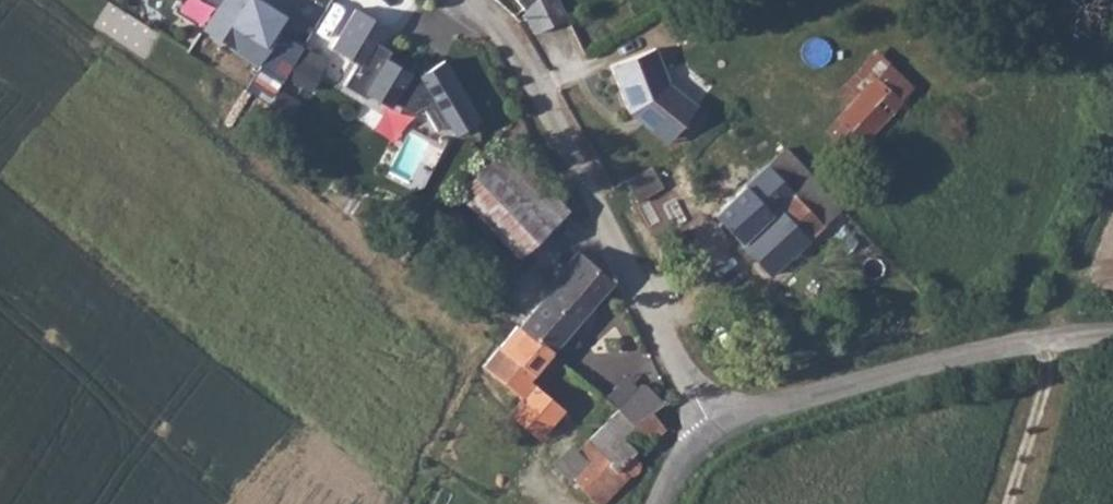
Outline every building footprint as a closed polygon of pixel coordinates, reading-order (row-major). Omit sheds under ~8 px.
[(285,83),(297,62),(272,48),(279,36),(256,22),(267,2),(264,0),(199,0),(198,2),(217,12),(203,36),(285,83)] [(531,0),(513,0),(521,9),(523,7),(531,0)] [(556,0),(531,0),(523,7),(536,32),(565,17),(556,0)] [(385,24),(355,8),(334,49),(359,63),(347,86),(371,99),(374,94),(394,105),(396,99),(417,110),(427,104),(442,127),(453,120),(460,132),(484,115),(446,57),(428,68),(423,72),(413,66),(411,70),(388,58),(393,49),(377,40),(385,24)] [(385,24),(377,40),(383,43),(392,27),(385,24)] [(304,50),(279,36),(272,48),(297,62),(304,50)] [(695,92),(665,72),(649,37),(606,56),(628,103),(634,107),(637,103),(670,126),(695,92)] [(857,139),(908,85),(870,48),(831,91),(844,103),(819,129),(842,149),(856,138),(857,139)] [(413,66),(423,72),(428,68),(416,62),(413,66)] [(290,79),(272,107),(288,117),(306,90),(290,79)] [(637,103),(634,107),(667,131),(670,126),(637,103)] [(564,208),(534,175),(533,174),(535,172),(541,166),(539,164),(529,153),(519,160),(504,144),(457,188),(503,238),(517,254),(564,208)] [(713,219),(738,244),(782,201),(806,176),(783,150),(713,219)] [(648,167),(621,183),(632,205),(641,199),(654,218),(671,208),(648,167)] [(782,201),(738,244),(770,277),(839,211),(806,176),(782,201)] [(520,327),(549,353),(609,283),(608,282),(576,252),(534,300),(535,307),(519,326),(520,327)] [(519,326),(502,347),(485,367),(540,416),(552,403),(526,380),(549,353),(520,327),(519,326)] [(612,410),(599,423),(624,447),(653,417),(666,401),(643,380),(612,410)] [(653,417),(624,447),(633,456),(634,458),(665,428),(653,417)] [(630,496),(633,484),(621,470),(633,456),(624,447),(599,423),(559,467),(567,478),(551,496),(558,503),(600,503),(603,501),(609,503),(625,503),(630,496)] [(621,470),(633,484),(635,476),(640,465),(634,458),(633,456),(621,470)]
